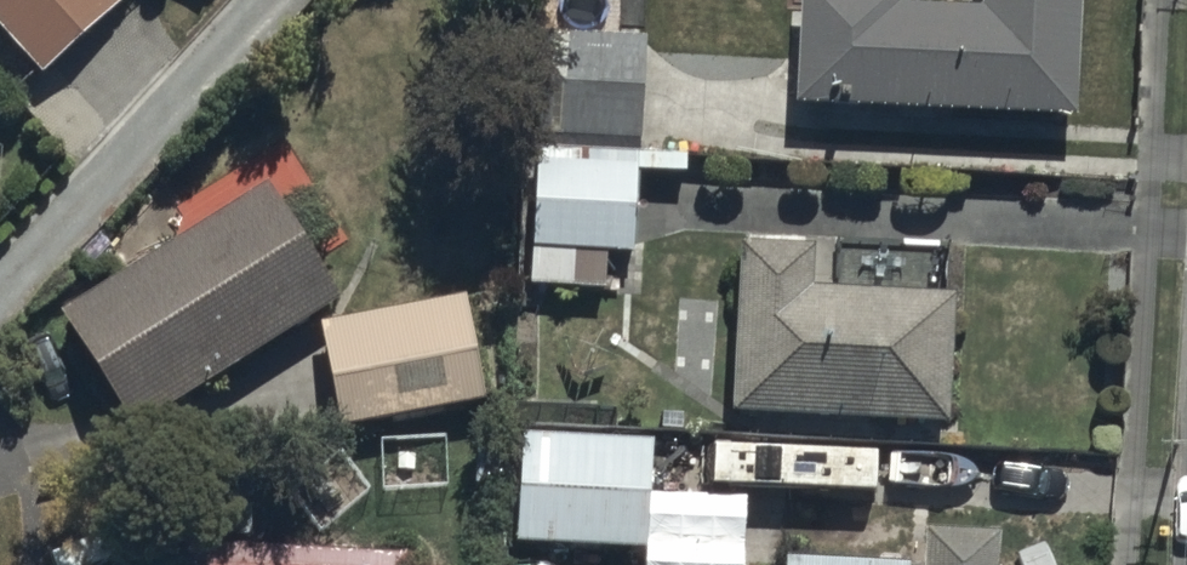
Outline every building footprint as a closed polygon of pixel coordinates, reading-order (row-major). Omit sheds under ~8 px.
[(40,88),(125,16),(119,10),(130,0),(0,0),(0,44),(40,88)] [(643,162),(646,0),(537,0),(530,299),(575,300),(576,264),(637,266),(638,222),(643,162)] [(796,126),(1079,137),(1084,0),(985,0),(984,25),(956,24),(956,11),(913,9),(913,22),(904,22),(905,3),(887,2),(887,0),(801,0),(796,126)] [(272,203),(61,332),(133,451),(344,322),(272,203)] [(747,260),(741,260),(733,432),(952,441),(958,309),(816,303),(818,262),(807,261),(808,236),(748,233),(747,260)] [(464,309),(322,337),(344,441),(486,412),(464,309)] [(650,450),(519,445),(516,556),(648,559),(650,450)] [(1001,550),(924,547),(924,564),(1000,564),(1001,550)]
